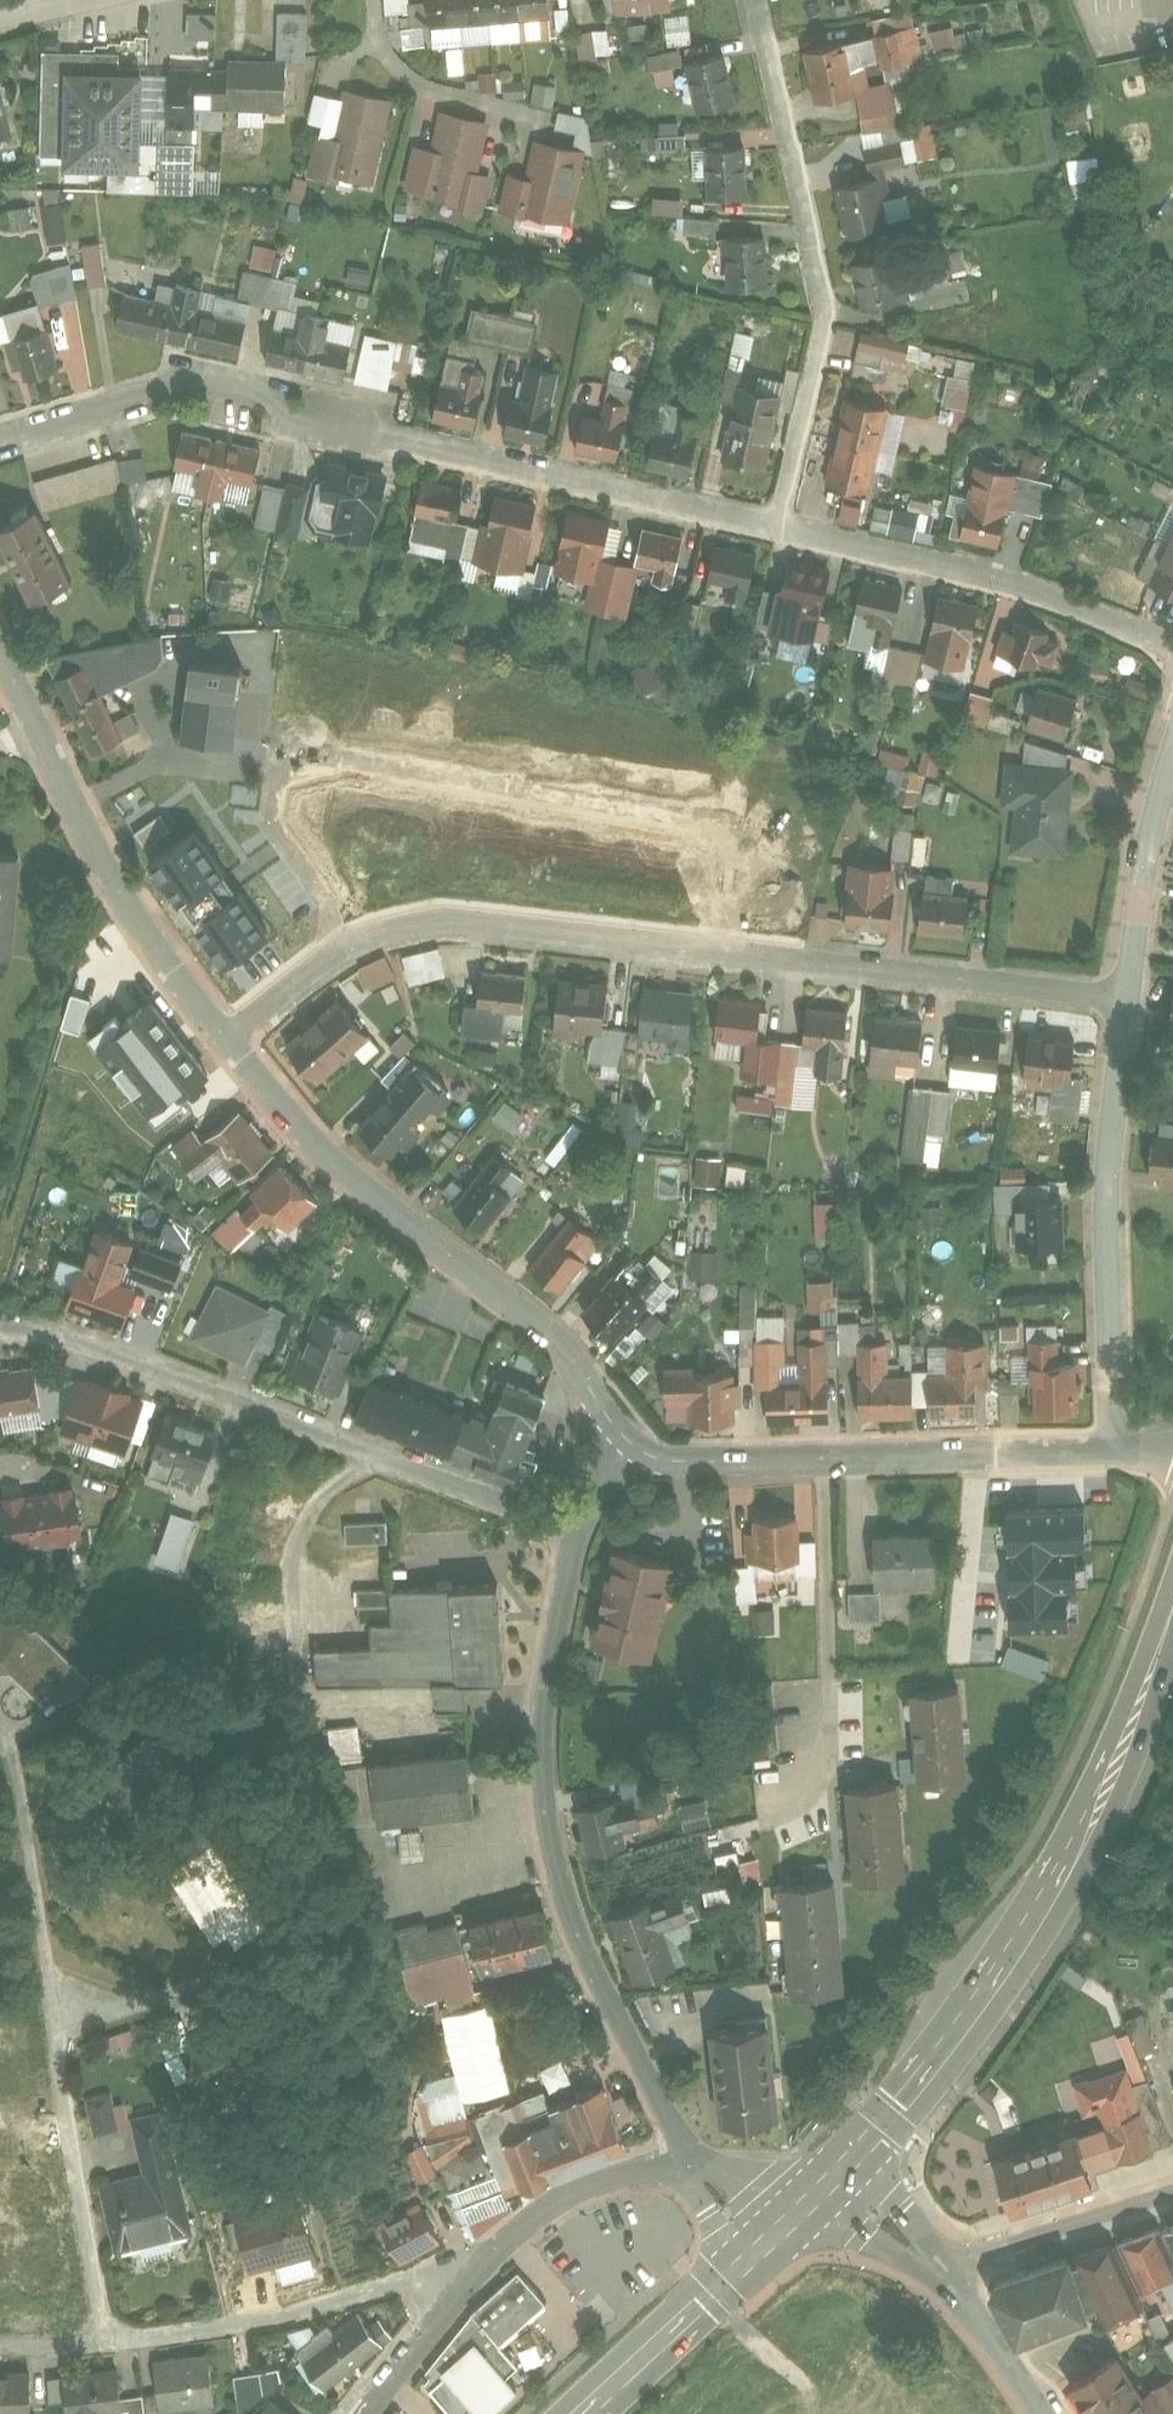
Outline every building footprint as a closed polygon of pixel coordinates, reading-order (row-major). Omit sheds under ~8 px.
[(396,8),(395,0),(386,0),(386,9),(396,8)] [(430,1),(432,26),(551,17),(550,0),(430,0),(430,1)] [(669,0),(619,0),(621,23),(623,23),(624,34),(653,31),(651,13),(670,11),(669,0)] [(432,26),(430,1),(409,2),(410,16),(399,17),(400,27),(402,47),(416,46),(415,28),(432,26)] [(573,34),(570,8),(554,9),(557,35),(573,34)] [(277,12),(276,57),(287,57),(287,69),(304,69),(305,13),(277,12)] [(400,27),(399,17),(396,17),(395,14),(384,15),(385,28),(400,27)] [(870,34),(908,29),(906,15),(866,20),(868,34),(870,34)] [(948,26),(925,33),(931,54),(951,49),(952,52),(964,49),(959,32),(951,34),(948,26)] [(908,29),(870,34),(879,71),(919,62),(910,29),(908,29)] [(595,56),(611,55),(609,30),(591,31),(595,56)] [(591,31),(576,34),(581,63),(583,63),(596,61),(595,56),(591,31)] [(839,37),(844,62),(871,57),(867,32),(839,37)] [(839,37),(799,45),(809,98),(837,92),(838,96),(856,93),(861,119),(895,113),(889,82),(867,86),(862,63),(845,67),(844,62),(839,37)] [(647,52),(653,85),(675,81),(669,48),(647,52)] [(119,64),(120,50),(42,49),(40,156),(64,157),(63,189),(220,190),(222,109),(283,109),(287,69),(287,57),(276,57),(227,56),(226,64),(170,63),(170,71),(142,70),(142,65),(119,64)] [(736,102),(726,50),(686,57),(696,109),(736,102)] [(596,61),(583,63),(585,79),(612,75),(609,59),(596,61)] [(494,93),(493,72),(476,73),(477,94),(494,93)] [(0,80),(0,137),(14,133),(0,80)] [(557,85),(535,81),(530,104),(553,108),(557,85)] [(375,182),(393,98),(342,88),(333,134),(315,130),(305,179),(309,180),(334,185),(336,174),(375,182)] [(1081,99),(1052,103),(1055,126),(1084,122),(1081,99)] [(572,107),(573,114),(582,117),(582,106),(572,107)] [(491,119),(441,107),(431,147),(413,143),(401,189),(420,194),(419,198),(450,206),(449,209),(481,216),(491,173),(479,170),(491,119)] [(560,112),(553,142),(586,150),(595,152),(589,118),(582,117),(573,114),(560,112)] [(659,134),(642,135),(643,149),(682,147),(680,121),(659,122),(659,134)] [(929,122),(909,127),(917,158),(937,153),(929,122)] [(570,225),(586,150),(553,142),(534,138),(526,174),(509,170),(500,210),(570,225)] [(748,193),(745,141),(688,144),(690,166),(707,166),(709,196),(748,193)] [(866,149),(869,170),(908,164),(904,144),(866,149)] [(880,174),(836,183),(846,234),(891,224),(888,210),(910,206),(907,191),(885,195),(880,174)] [(309,180),(305,179),(294,177),(290,200),(305,203),(309,180)] [(1094,177),(1064,181),(1067,211),(1097,207),(1094,177)] [(651,210),(681,212),(682,196),(652,194),(651,210)] [(68,239),(62,201),(40,205),(45,243),(68,239)] [(31,226),(27,205),(8,208),(12,230),(31,226)] [(772,217),(772,205),(751,205),(751,217),(772,217)] [(715,238),(716,221),(686,219),(684,236),(715,238)] [(767,285),(766,230),(724,232),(726,286),(767,285)] [(83,266),(85,277),(86,288),(106,285),(100,241),(80,243),(83,266)] [(271,269),(276,246),(253,241),(248,264),(271,269)] [(900,250),(852,261),(863,312),(911,302),(900,250)] [(967,269),(963,251),(934,257),(938,275),(967,269)] [(39,300),(41,305),(75,298),(73,279),(71,267),(70,261),(31,271),(37,301),(39,300)] [(83,266),(71,267),(73,279),(85,277),(83,266)] [(245,269),(238,298),(251,301),(276,306),(291,310),(292,306),(298,281),(245,269)] [(115,327),(239,356),(251,301),(238,298),(200,289),(202,283),(176,278),(175,283),(158,279),(154,297),(123,290),(115,327)] [(5,339),(47,327),(41,305),(39,300),(37,301),(0,312),(0,341),(5,339)] [(451,337),(432,418),(486,430),(505,349),(529,355),(537,320),(470,305),(462,340),(451,337)] [(291,310),(276,306),(263,363),(353,383),(364,334),(365,329),(329,321),(330,315),(292,306),(291,310)] [(60,368),(47,327),(5,339),(14,369),(22,366),(26,378),(60,368)] [(736,330),(721,399),(734,402),(739,382),(745,383),(756,334),(736,330)] [(399,342),(364,334),(353,383),(388,391),(399,342)] [(909,345),(860,335),(856,356),(904,366),(909,345)] [(1062,409),(1089,418),(1097,396),(1108,400),(1123,354),(1073,375),(1062,409)] [(977,361),(958,358),(950,401),(969,404),(977,361)] [(513,395),(504,434),(545,443),(554,405),(551,404),(559,368),(528,361),(520,396),(513,395)] [(583,408),(574,450),(619,459),(633,389),(623,387),(626,372),(609,368),(601,412),(583,408)] [(767,467),(785,392),(745,383),(739,382),(734,402),(722,457),(767,467)] [(891,406),(843,395),(823,483),(871,494),(881,448),(897,452),(906,413),(890,410),(891,406)] [(655,427),(647,465),(688,474),(696,436),(691,435),(696,416),(682,412),(683,408),(659,403),(653,427),(655,427)] [(263,445),(181,427),(168,485),(194,491),(193,495),(224,502),(229,480),(253,486),(263,445)] [(1018,475),(1015,475),(1009,507),(1043,514),(1050,482),(1038,479),(1042,459),(1022,455),(1018,475)] [(115,458),(34,482),(43,513),(124,490),(115,458)] [(389,473),(330,458),(326,474),(316,480),(307,515),(312,526),(333,532),(331,536),(367,546),(376,513),(379,514),(389,473)] [(1017,468),(975,460),(963,514),(954,512),(950,532),(959,534),(959,536),(1001,545),(1009,507),(1015,475),(1017,468)] [(465,483),(420,473),(411,510),(422,513),(457,521),(465,483)] [(297,537),(308,484),(286,479),(284,489),(275,530),(275,532),(297,537)] [(254,526),(275,530),(284,489),(263,485),(254,526)] [(479,526),(472,557),(526,569),(534,533),(529,531),(536,500),(495,490),(487,522),(481,520),(479,526)] [(842,500),(837,517),(855,522),(860,505),(842,500)] [(874,500),(869,528),(921,537),(925,509),(874,500)] [(0,523),(0,547),(29,603),(76,579),(37,504),(0,523)] [(609,517),(566,507),(557,546),(561,547),(556,570),(594,579),(609,517)] [(457,521),(422,513),(416,538),(446,545),(442,565),(457,568),(461,554),(468,523),(457,521)] [(468,523),(461,554),(472,557),(479,526),(468,523)] [(683,531),(641,523),(634,563),(653,567),(652,576),(673,581),(683,531)] [(1145,587),(1172,600),(1172,526),(1145,587)] [(760,551),(715,542),(707,579),(728,584),(726,594),(750,599),(760,551)] [(832,568),(790,558),(782,594),(793,597),(784,632),(811,638),(812,636),(830,641),(835,619),(817,615),(820,604),(823,605),(832,568)] [(903,583),(863,574),(847,643),(872,649),(874,640),(890,644),(903,583)] [(225,601),(229,579),(212,577),(209,599),(225,601)] [(1131,594),(1117,588),(1112,600),(1125,606),(1131,594)] [(985,603),(937,592),(928,630),(931,630),(926,652),(925,658),(956,665),(966,667),(972,640),(976,641),(985,603)] [(1051,627),(1017,615),(1012,627),(1003,624),(994,648),(1038,664),(1039,659),(1053,664),(1063,637),(1049,632),(1051,627)] [(87,662),(102,694),(157,669),(161,660),(158,633),(43,656),(54,677),(87,662)] [(443,639),(439,657),(471,664),(475,647),(443,639)] [(884,671),(890,644),(874,640),(872,649),(868,667),(879,670),(884,671)] [(879,683),(897,683),(913,686),(916,674),(921,651),(890,644),(884,671),(879,670),(879,683)] [(921,651),(916,674),(952,682),(956,665),(925,658),(926,652),(921,651)] [(190,659),(184,742),(236,746),(242,662),(190,659)] [(87,662),(54,677),(90,756),(139,733),(129,711),(114,719),(102,694),(87,662)] [(1024,726),(1058,737),(1072,692),(1038,681),(1034,692),(1020,688),(1014,708),(1028,713),(1024,726)] [(1016,734),(1020,722),(989,713),(995,696),(974,690),(965,718),(1016,734)] [(1025,740),(1022,759),(1061,764),(1063,754),(1025,740)] [(918,770),(940,772),(942,751),(921,748),(918,770)] [(1060,857),(1071,765),(1061,764),(1022,759),(1003,757),(998,805),(1012,807),(1007,851),(1060,857)] [(919,806),(924,777),(902,773),(896,802),(919,806)] [(896,809),(888,855),(905,858),(913,812),(896,809)] [(196,828),(150,860),(223,966),(271,932),(196,828)] [(925,861),(925,834),(909,833),(908,861),(925,861)] [(0,847),(0,952),(12,953),(20,849),(0,847)] [(848,886),(845,923),(894,928),(898,891),(895,890),(897,864),(848,859),(846,885),(848,886)] [(924,875),(918,930),(966,936),(971,894),(954,892),(955,878),(924,875)] [(1007,952),(1008,882),(992,882),(991,952),(1007,952)] [(412,986),(446,977),(439,948),(405,957),(412,986)] [(384,953),(356,966),(369,993),(397,980),(384,953)] [(525,971),(480,967),(477,1000),(477,1005),(504,1007),(522,1009),(525,971)] [(591,1035),(602,1036),(603,1028),(607,979),(560,975),(554,1032),(591,1035)] [(695,989),(643,984),(639,1031),(638,1035),(690,1040),(695,989)] [(746,1039),(758,1040),(762,997),(719,993),(715,1035),(746,1039)] [(334,996),(280,1044),(314,1082),(368,1035),(334,996)] [(502,1037),(504,1007),(477,1005),(477,1000),(463,999),(460,1033),(502,1037)] [(841,1007),(808,1003),(803,1045),(811,1046),(809,1065),(808,1072),(834,1075),(841,1007)] [(917,1019),(870,1014),(863,1074),(888,1077),(890,1060),(912,1063),(917,1019)] [(991,1072),(996,1027),(950,1022),(945,1067),(991,1072)] [(588,1063),(620,1066),(623,1030),(603,1028),(602,1036),(591,1035),(588,1063)] [(387,1046),(398,1056),(403,1051),(413,1040),(402,1030),(387,1046)] [(638,1035),(639,1031),(623,1030),(620,1066),(619,1070),(635,1071),(638,1035)] [(1069,1035),(1024,1031),(1019,1076),(1046,1078),(1064,1080),(1065,1072),(1069,1035)] [(777,1079),(781,1042),(758,1040),(746,1039),(742,1075),(766,1077),(777,1079)] [(791,1063),(809,1065),(811,1046),(803,1045),(781,1042),(777,1079),(766,1077),(763,1098),(775,1099),(774,1108),(786,1109),(791,1063)] [(495,1049),(477,1047),(475,1066),(493,1068),(495,1049)] [(438,1113),(453,1096),(403,1051),(398,1056),(381,1075),(390,1082),(354,1121),(391,1154),(400,1144),(405,1149),(423,1129),(418,1125),(433,1108),(438,1113)] [(228,1096),(199,1062),(155,1099),(168,1113),(182,1101),(199,1121),(228,1096)] [(1076,1073),(1065,1072),(1064,1080),(1046,1078),(1041,1120),(1071,1123),(1076,1073)] [(926,1087),(906,1085),(896,1160),(916,1163),(921,1130),(926,1087)] [(926,1087),(921,1130),(939,1133),(944,1090),(926,1087)] [(774,1108),(775,1099),(763,1098),(735,1095),(734,1108),(774,1112),(774,1108)] [(610,1138),(639,1145),(644,1125),(632,1122),(638,1102),(620,1097),(610,1138)] [(491,1114),(509,1130),(523,1114),(505,1098),(491,1114)] [(274,1148),(239,1108),(203,1138),(192,1126),(172,1143),(200,1176),(220,1159),(238,1179),(274,1148)] [(562,1157),(582,1129),(572,1122),(552,1150),(562,1157)] [(457,1133),(447,1125),(438,1136),(449,1144),(457,1133)] [(1146,1132),(1142,1172),(1172,1176),(1172,1135),(1146,1132)] [(492,1149),(451,1206),(486,1231),(515,1190),(501,1180),(512,1164),(492,1149)] [(721,1159),(695,1156),(692,1184),(718,1187),(721,1159)] [(320,1201),(280,1161),(235,1207),(236,1208),(255,1226),(257,1223),(271,1210),(291,1230),(320,1201)] [(727,1163),(726,1183),(744,1184),(745,1164),(727,1163)] [(988,1215),(1006,1215),(1006,1193),(1015,1193),(1015,1182),(988,1182),(988,1215)] [(1007,1244),(1058,1244),(1058,1193),(1015,1193),(1006,1193),(1006,1215),(1007,1244)] [(569,1215),(587,1229),(600,1213),(582,1199),(569,1215)] [(190,1220),(200,1229),(214,1212),(204,1204),(190,1220)] [(935,1226),(935,1206),(917,1207),(917,1227),(935,1226)] [(549,1220),(560,1228),(569,1215),(559,1207),(549,1220)] [(255,1226),(236,1208),(211,1234),(230,1253),(234,1250),(259,1274),(283,1249),(257,1223),(255,1226)] [(560,1228),(528,1268),(561,1294),(603,1241),(587,1229),(569,1215),(560,1228)] [(163,1220),(155,1242),(183,1252),(191,1229),(163,1220)] [(95,1227),(68,1308),(119,1326),(133,1284),(122,1280),(135,1240),(95,1227)] [(183,1261),(138,1246),(129,1275),(173,1290),(183,1261)] [(718,1252),(690,1250),(688,1279),(716,1281),(718,1252)] [(629,1259),(581,1312),(613,1341),(650,1300),(654,1304),(671,1286),(642,1260),(636,1266),(629,1259)] [(822,1310),(835,1310),(834,1282),(806,1282),(806,1311),(822,1310)] [(218,1284),(192,1337),(246,1362),(253,1346),(271,1309),(218,1284)] [(741,1362),(755,1362),(755,1334),(758,1334),(758,1312),(758,1306),(740,1306),(741,1329),(741,1345),(741,1362)] [(272,1307),(271,1309),(253,1346),(271,1354),(290,1315),(272,1307)] [(292,1375),(337,1391),(361,1324),(315,1308),(300,1352),(293,1372),(292,1375)] [(652,1310),(639,1326),(653,1337),(666,1322),(652,1310)] [(798,1314),(786,1314),(786,1334),(787,1362),(802,1361),(802,1337),(829,1337),(830,1361),(837,1361),(837,1355),(837,1320),(837,1310),(835,1310),(822,1310),(822,1324),(798,1324),(798,1314)] [(758,1334),(786,1334),(786,1314),(786,1312),(758,1312),(758,1334)] [(837,1320),(837,1355),(858,1354),(858,1340),(858,1320),(837,1320)] [(741,1345),(741,1329),(726,1329),(726,1346),(741,1345)] [(993,1332),(994,1346),(1016,1345),(1016,1331),(993,1332)] [(765,1392),(766,1423),(830,1422),(830,1361),(829,1337),(802,1337),(802,1361),(802,1378),(787,1379),(787,1362),(786,1334),(758,1334),(755,1334),(755,1362),(756,1392),(765,1392)] [(634,1344),(624,1336),(612,1352),(623,1360),(634,1344)] [(1023,1338),(1026,1414),(1073,1412),(1071,1357),(1053,1358),(1052,1337),(1023,1338)] [(907,1404),(917,1403),(917,1371),(884,1371),(883,1340),(858,1340),(858,1354),(858,1414),(907,1413),(907,1404)] [(917,1371),(917,1403),(926,1403),(926,1414),(970,1413),(970,1383),(982,1383),(982,1341),(927,1341),(927,1370),(917,1371)] [(282,1369),(293,1372),(300,1352),(289,1349),(282,1369)] [(0,1367),(0,1416),(39,1412),(40,1412),(39,1403),(36,1375),(34,1363),(0,1367)] [(742,1400),(742,1370),(697,1371),(697,1363),(666,1363),(667,1404),(691,1404),(691,1421),(736,1420),(736,1400),(742,1400)] [(373,1370),(353,1423),(513,1485),(549,1391),(507,1375),(492,1415),(373,1370)] [(52,1413),(65,1417),(79,1376),(66,1372),(62,1384),(52,1413)] [(92,1380),(79,1376),(65,1417),(59,1435),(124,1457),(129,1443),(144,1398),(132,1394),(134,1387),(94,1374),(92,1380)] [(52,1413),(62,1384),(36,1375),(39,1403),(40,1412),(39,1412),(37,1418),(49,1422),(52,1413)] [(155,1402),(144,1398),(129,1443),(140,1446),(155,1402)] [(179,1419),(167,1415),(153,1453),(179,1463),(175,1473),(199,1482),(217,1433),(208,1429),(209,1426),(180,1416),(179,1419)] [(76,1486),(2,1496),(10,1556),(85,1545),(76,1486)] [(1087,1546),(1085,1506),(1009,1508),(1010,1624),(1069,1623),(1069,1587),(1079,1587),(1077,1547),(1087,1546)] [(747,1529),(749,1561),(755,1561),(756,1579),(800,1577),(799,1559),(798,1538),(797,1512),(753,1514),(754,1528),(747,1529)] [(384,1520),(341,1522),(342,1544),(385,1542),(384,1520)] [(198,1532),(176,1524),(158,1573),(180,1581),(198,1532)] [(930,1579),(929,1525),(875,1526),(876,1580),(930,1579)] [(815,1537),(798,1538),(799,1559),(800,1577),(817,1576),(815,1537)] [(651,1660),(675,1558),(613,1544),(590,1645),(651,1660)] [(755,1561),(749,1561),(749,1564),(734,1564),(736,1602),(757,1601),(756,1579),(755,1561)] [(2,1755),(54,1733),(61,1708),(94,1678),(39,1619),(34,1623),(19,1607),(23,1602),(1,1578),(0,1578),(0,1753),(2,1755)] [(507,1677),(503,1581),(392,1586),(393,1592),(355,1594),(356,1610),(393,1608),(394,1620),(370,1621),(372,1651),(314,1654),(316,1686),(434,1681),(435,1704),(472,1702),(471,1679),(507,1677)] [(811,1582),(800,1582),(800,1601),(811,1601),(811,1582)] [(898,1616),(897,1590),(872,1591),(872,1587),(844,1588),(845,1623),(869,1622),(869,1617),(898,1616)] [(774,1607),(751,1607),(752,1635),(775,1635),(774,1607)] [(1051,1660),(1010,1644),(1002,1663),(1043,1679),(1051,1660)] [(909,1780),(959,1776),(952,1684),(902,1688),(909,1780)] [(330,1770),(368,1765),(366,1742),(327,1746),(330,1770)] [(477,1815),(469,1753),(368,1765),(376,1827),(477,1815)] [(844,1879),(897,1876),(892,1781),(839,1784),(844,1879)] [(635,1794),(577,1808),(590,1861),(628,1852),(623,1833),(658,1824),(653,1804),(638,1808),(635,1794)] [(680,1825),(708,1821),(704,1796),(676,1800),(680,1825)] [(275,1907),(221,1826),(195,1843),(185,1827),(169,1837),(180,1854),(173,1858),(190,1883),(182,1889),(198,1914),(206,1908),(218,1927),(232,1918),(240,1930),(275,1907)] [(791,1990),(837,1986),(828,1877),(782,1881),(791,1990)] [(685,1889),(609,1916),(633,1986),(677,1970),(662,1928),(695,1917),(685,1889)] [(556,1955),(544,1902),(469,1919),(481,1972),(556,1955)] [(473,1996),(455,1924),(427,1931),(424,1921),(389,1931),(402,1981),(416,2001),(443,1994),(446,2003),(473,1996)] [(250,2006),(191,2032),(212,2078),(270,2051),(250,2006)] [(1150,2007),(1120,2018),(1137,2059),(1152,2053),(1149,2044),(1163,2039),(1150,2007)] [(490,2011),(445,2021),(462,2097),(507,2087),(490,2011)] [(712,2026),(722,2120),(778,2114),(768,2020),(712,2026)] [(1071,2130),(1084,2171),(1168,2145),(1141,2081),(1127,2086),(1121,2066),(1067,2083),(1069,2091),(1061,2094),(1066,2110),(1074,2107),(1078,2119),(1093,2115),(1095,2123),(1071,2130)] [(486,2152),(505,2198),(529,2189),(528,2186),(555,2175),(551,2167),(606,2145),(609,2154),(625,2148),(618,2131),(623,2129),(605,2083),(550,2105),(547,2098),(524,2107),(522,2100),(507,2106),(504,2100),(480,2110),(482,2113),(462,2121),(477,2156),(486,2152)] [(110,2087),(83,2094),(93,2135),(120,2128),(110,2087)] [(194,2229),(162,2105),(129,2113),(143,2167),(97,2179),(115,2249),(194,2229)] [(1084,2171),(1071,2130),(1070,2127),(983,2154),(1001,2211),(1088,2184),(1084,2171)] [(234,2211),(253,2271),(317,2251),(299,2191),(234,2211)] [(379,2220),(401,2261),(442,2239),(420,2198),(379,2220)] [(1155,2224),(1172,2261),(1172,2218),(1155,2224)] [(1169,2277),(1146,2227),(1110,2239),(1135,2292),(1139,2290),(1156,2283),(1169,2277)] [(1068,2258),(1064,2260),(1061,2251),(985,2277),(980,2289),(1007,2339),(1082,2313),(1080,2306),(1088,2302),(1098,2323),(1100,2322),(1131,2308),(1100,2240),(1067,2256),(1068,2258)] [(495,2345),(508,2333),(541,2303),(514,2273),(468,2316),(475,2323),(449,2347),(452,2351),(431,2371),(473,2413),(484,2413),(514,2385),(484,2355),(495,2345)] [(1156,2283),(1139,2290),(1151,2313),(1142,2317),(1147,2327),(1154,2340),(1172,2332),(1172,2276),(1172,2275),(1169,2277),(1156,2283)] [(1115,2348),(1147,2327),(1142,2317),(1136,2305),(1131,2308),(1100,2322),(1115,2348)] [(299,2360),(327,2393),(393,2338),(377,2320),(369,2328),(355,2312),(334,2330),(326,2322),(315,2331),(310,2326),(284,2334),(301,2358),(299,2360)] [(1172,2413),(1172,2372),(1170,2367),(1136,2388),(1110,2347),(1060,2379),(1067,2390),(1057,2396),(1069,2413),(1172,2413)] [(160,2390),(161,2409),(216,2403),(211,2352),(156,2358),(160,2390)] [(64,2368),(69,2413),(109,2413),(108,2412),(123,2411),(121,2394),(118,2362),(64,2368)] [(0,2365),(0,2413),(30,2413),(29,2364),(0,2365)] [(278,2368),(232,2376),(237,2409),(280,2380),(278,2368)] [(147,2413),(162,2413),(161,2409),(160,2390),(145,2391),(147,2413)] [(123,2411),(123,2413),(147,2413),(145,2391),(121,2394),(123,2411)] [(270,2397),(256,2413),(292,2413),(270,2397)]
